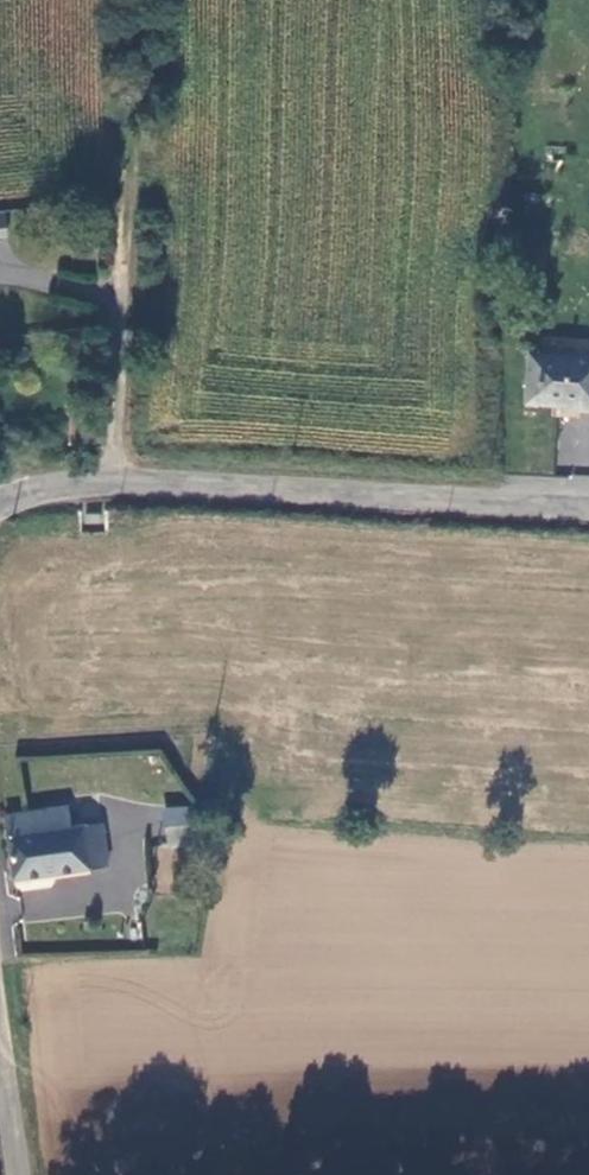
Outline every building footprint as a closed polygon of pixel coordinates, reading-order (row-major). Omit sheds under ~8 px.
[(530,346),(530,398),(588,398),(588,346),(530,346)] [(156,846),(154,892),(180,892),(182,807),(163,807),(162,846),(156,846)] [(5,816),(12,877),(100,868),(95,824),(67,827),(65,809),(5,816)]
